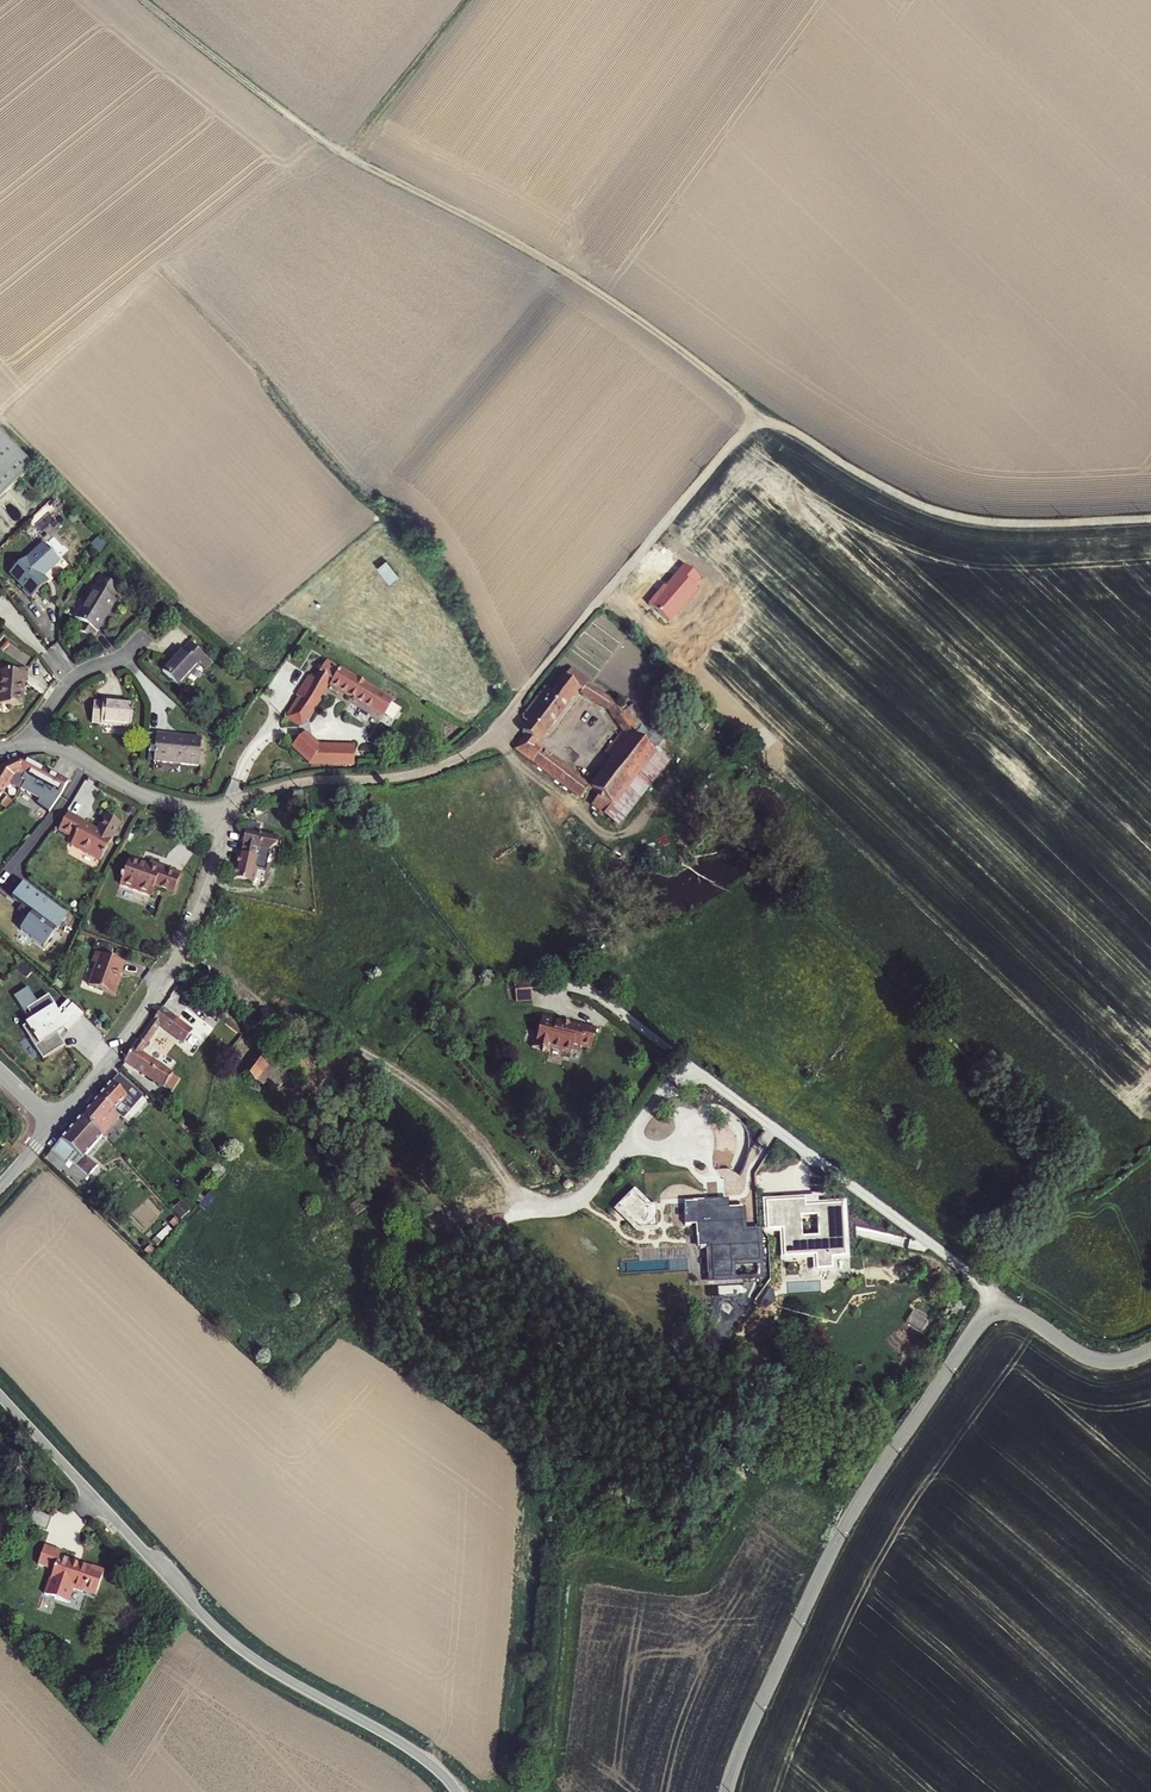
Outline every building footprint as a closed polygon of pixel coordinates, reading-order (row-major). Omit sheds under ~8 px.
[(34,465),(0,429),(0,498),(34,465)] [(11,575),(31,597),(48,581),(42,574),(46,571),(47,572),(57,563),(42,545),(11,575)] [(120,590),(102,578),(77,619),(81,622),(76,630),(92,640),(116,601),(114,600),(120,590)] [(184,649),(163,671),(179,686),(199,665),(206,671),(213,665),(190,643),(184,650),(184,649)] [(397,704),(381,695),(326,662),(314,679),(309,676),(296,696),(298,697),(292,707),(293,708),(286,718),(302,728),(329,685),(331,682),(333,684),(331,687),(394,724),(403,708),(397,704)] [(532,707),(541,714),(528,730),(533,734),(523,746),(585,794),(593,784),(540,744),(586,684),(589,687),(586,691),(611,710),(634,740),(632,742),(624,736),(611,753),(615,757),(612,760),(616,763),(596,790),(601,795),(595,803),(607,812),(621,827),(668,767),(653,755),(666,737),(648,723),(651,720),(639,702),(633,705),(628,698),(622,703),(593,683),(595,680),(576,668),(559,690),(551,685),(532,707)] [(0,692),(0,705),(21,706),(23,683),(26,683),(27,673),(25,673),(1,671),(0,692)] [(392,677),(389,682),(404,692),(407,687),(392,677)] [(404,692),(389,682),(381,695),(397,704),(404,692)] [(103,702),(103,703),(94,703),(92,724),(130,728),(132,704),(103,702)] [(321,747),(320,748),(303,733),(291,746),(310,763),(347,765),(347,748),(321,747)] [(166,738),(166,737),(156,736),(154,763),(198,767),(200,740),(182,738),(182,740),(166,738)] [(9,785),(21,791),(21,790),(26,782),(22,779),(25,774),(18,759),(2,766),(0,769),(0,798),(9,785)] [(21,790),(39,801),(36,805),(47,814),(61,797),(68,784),(28,760),(18,759),(25,774),(22,779),(26,782),(21,790)] [(100,862),(112,840),(121,824),(107,816),(101,827),(105,829),(102,834),(98,832),(84,823),(84,822),(68,813),(68,815),(60,828),(59,830),(75,839),(71,845),(100,862)] [(244,852),(238,876),(258,880),(261,865),(270,867),(274,850),(282,843),(284,835),(251,828),(246,852),(244,852)] [(181,875),(150,863),(149,867),(130,859),(120,885),(150,897),(154,887),(173,895),(181,875)] [(67,916),(22,883),(12,898),(25,907),(21,912),(29,918),(20,929),(44,947),(67,916)] [(88,938),(80,935),(77,940),(86,944),(88,938)] [(124,963),(96,953),(92,963),(96,965),(88,985),(115,996),(120,982),(117,981),(124,963)] [(514,980),(514,1002),(531,1003),(532,981),(514,980)] [(48,994),(27,1008),(33,1018),(25,1023),(33,1036),(29,1038),(42,1058),(64,1045),(55,1030),(60,1026),(62,1029),(63,1028),(67,1032),(83,1015),(67,1000),(58,1010),(48,994)] [(129,1057),(167,1081),(176,1069),(152,1052),(161,1039),(154,1034),(163,1021),(187,1038),(195,1026),(167,1005),(129,1057)] [(540,1042),(555,1049),(557,1045),(578,1053),(579,1050),(585,1053),(588,1047),(597,1051),(605,1032),(582,1023),(581,1027),(567,1021),(568,1020),(554,1014),(549,1026),(546,1025),(540,1042)] [(271,1051),(260,1040),(246,1054),(257,1065),(271,1051)] [(103,1094),(128,1117),(137,1125),(163,1095),(130,1064),(103,1094)] [(110,1137),(128,1117),(103,1094),(85,1114),(110,1137)] [(116,1143),(110,1137),(85,1114),(48,1156),(71,1177),(74,1175),(92,1191),(110,1172),(98,1162),(116,1143)] [(660,1201),(650,1201),(636,1187),(620,1204),(642,1225),(661,1224),(660,1201)] [(850,1253),(847,1200),(809,1202),(809,1196),(769,1198),(771,1226),(786,1226),(788,1254),(819,1252),(820,1266),(836,1265),(835,1254),(850,1253)] [(708,1197),(687,1198),(689,1222),(702,1222),(704,1246),(715,1245),(717,1276),(736,1275),(735,1260),(764,1258),(762,1228),(747,1229),(745,1203),(722,1205),(722,1200),(708,1201),(708,1197)] [(47,1549),(40,1567),(56,1573),(47,1598),(70,1606),(76,1592),(86,1595),(94,1572),(76,1565),(77,1564),(62,1559),(63,1554),(47,1549)]
